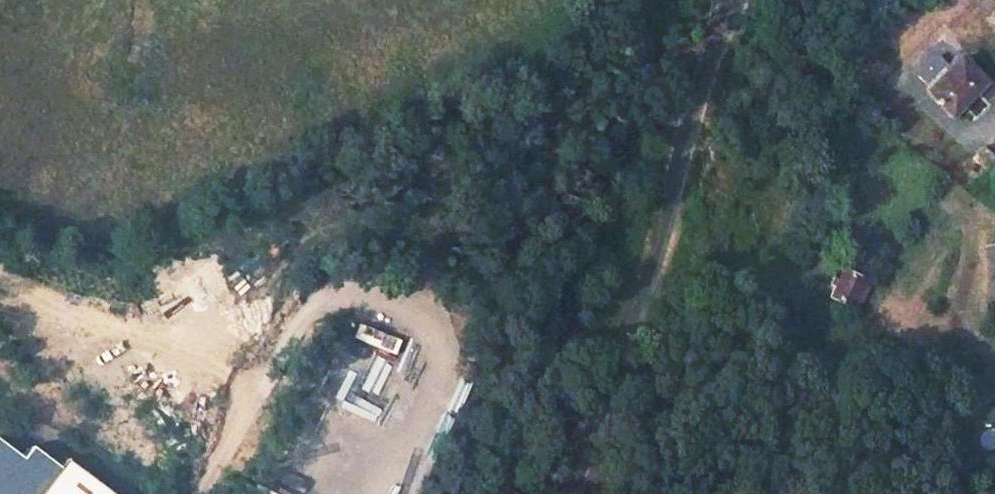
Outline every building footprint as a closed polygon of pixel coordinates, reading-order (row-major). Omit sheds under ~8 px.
[(960,57),(928,89),(954,115),(987,82),(960,57)] [(974,158),(994,175),(994,157),(983,147),(974,158)] [(841,270),(829,298),(851,308),(864,280),(841,270)] [(359,323),(353,337),(394,352),(400,338),(359,323)] [(55,460),(50,467),(24,446),(15,458),(0,447),(0,493),(100,493),(55,460)]
